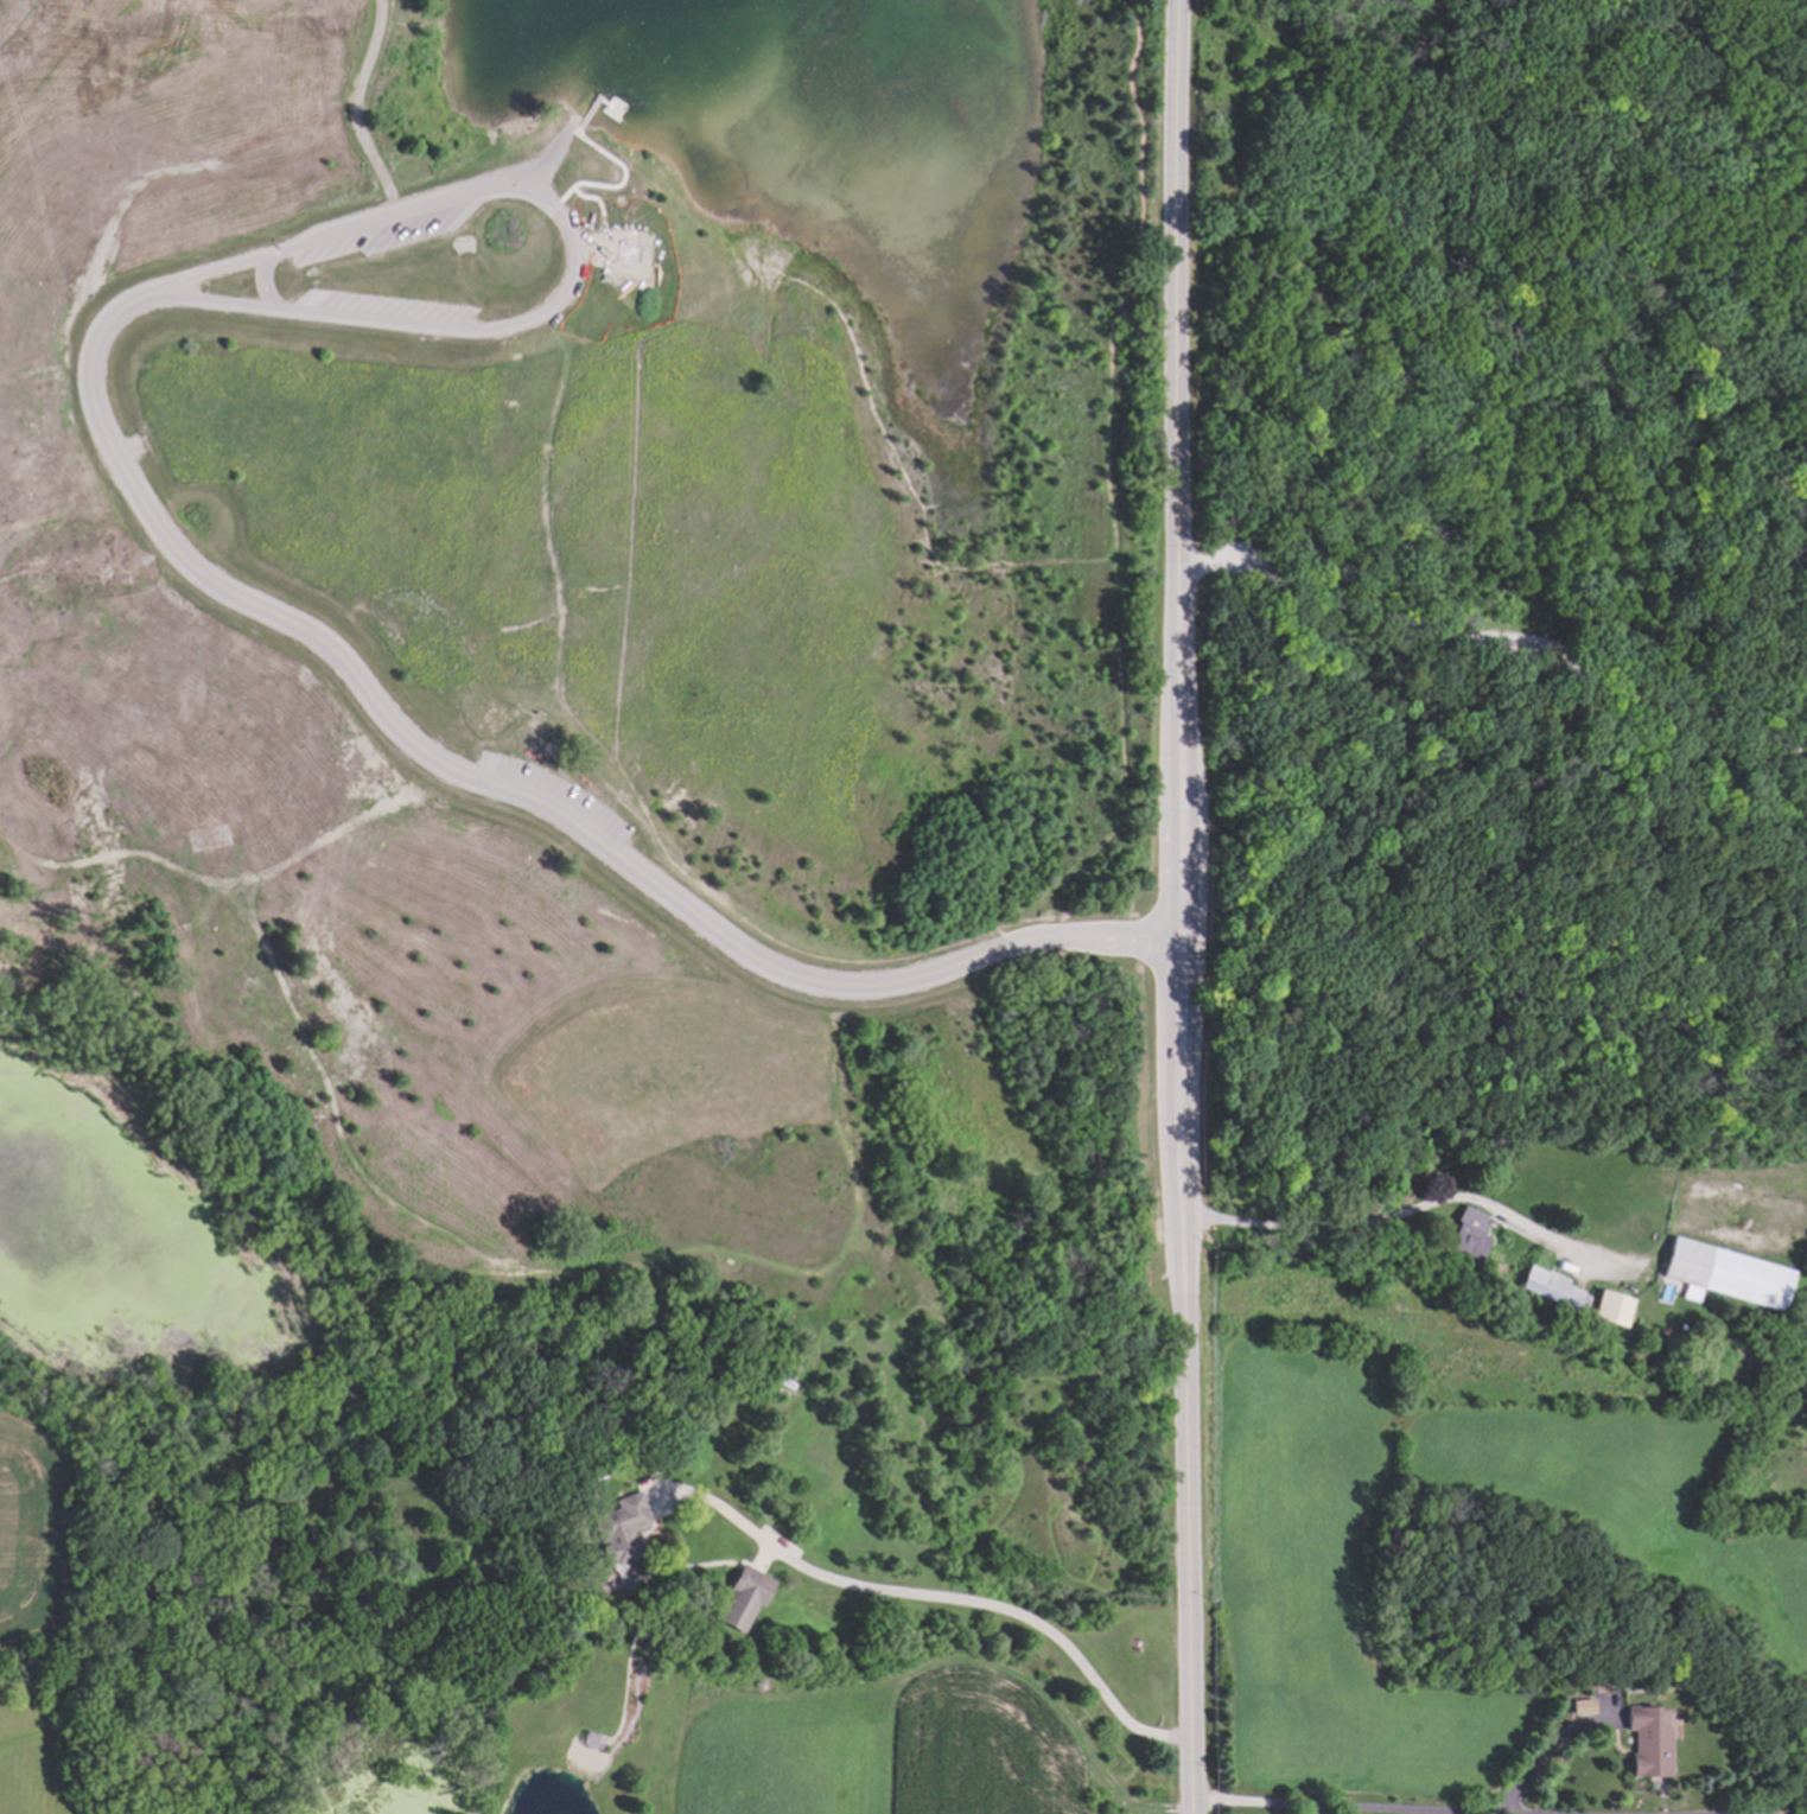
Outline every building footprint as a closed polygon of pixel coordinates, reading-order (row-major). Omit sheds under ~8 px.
[(1487,1233),(1482,1242),(1487,1245),(1475,1273),(1445,1261),(1459,1228),(1453,1226),(1461,1209),(1484,1218),(1480,1229),(1487,1233)] [(1773,1313),(1663,1279),(1676,1240),(1786,1274),(1773,1313)] [(1566,1280),(1567,1278),(1584,1286),(1582,1290),(1586,1292),(1578,1309),(1583,1310),(1580,1315),(1518,1286),(1527,1264),(1566,1280)] [(1631,1297),(1622,1326),(1589,1316),(1598,1287),(1631,1297)] [(651,1520),(636,1528),(641,1544),(645,1541),(649,1552),(623,1561),(611,1557),(598,1515),(621,1506),(618,1495),(640,1489),(651,1520)] [(774,1578),(761,1604),(752,1600),(739,1628),(719,1618),(732,1591),(727,1589),(740,1562),(774,1578)] [(1629,1775),(1629,1753),(1633,1753),(1633,1727),(1624,1727),(1624,1706),(1654,1706),(1654,1711),(1663,1711),(1663,1726),(1667,1726),(1667,1775),(1629,1775)] [(599,1745),(581,1739),(585,1727),(604,1733),(599,1745)]
